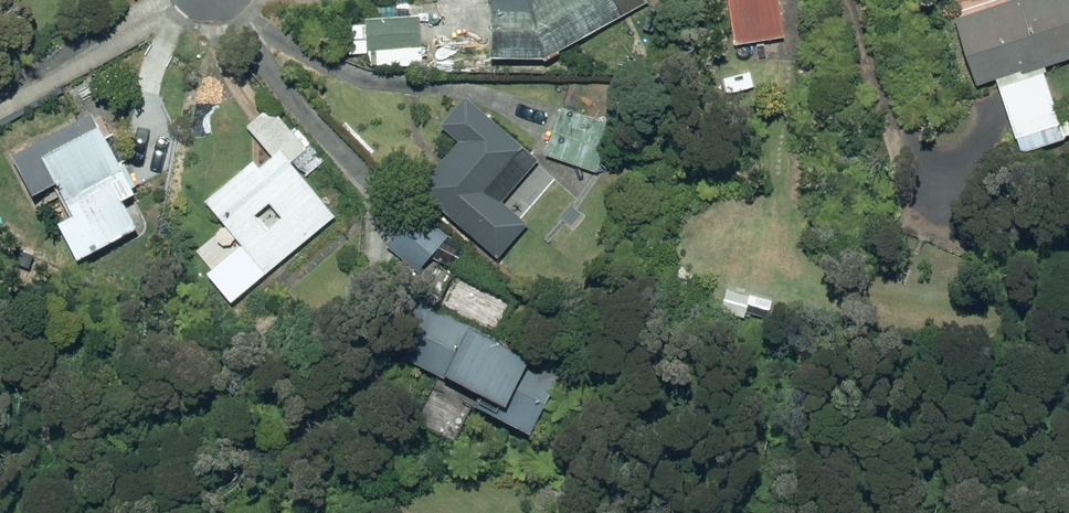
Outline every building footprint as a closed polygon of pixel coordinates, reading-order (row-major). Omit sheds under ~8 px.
[(483,65),(539,65),(646,6),(642,0),(536,0),(524,6),(483,7),(483,65)] [(749,89),(774,85),(772,69),(775,69),(771,42),(774,41),(769,8),(777,7),(776,0),(726,0),(737,69),(749,67),(750,72),(747,73),(749,89)] [(1017,159),(1068,142),(1068,109),(1053,113),(1040,72),(1068,64),(1068,0),(1025,0),(951,23),(973,91),(993,84),(1017,159)] [(420,71),(417,23),(420,23),(419,2),(389,3),(390,22),(361,23),(361,29),(342,30),(344,60),(359,59),(360,72),(420,71)] [(411,195),(455,232),(492,189),(505,201),(536,165),(461,101),(435,131),(453,146),(411,195)] [(200,207),(221,231),(195,254),(211,272),(201,280),(227,309),(332,220),(301,183),(323,163),(297,132),(291,136),(269,109),(242,131),(269,161),(256,172),(249,165),(200,207)] [(543,159),(591,174),(607,127),(559,112),(543,159)] [(124,171),(159,172),(159,124),(124,124),(124,171)] [(48,232),(68,270),(131,237),(116,208),(128,201),(93,133),(80,140),(73,126),(27,151),(64,223),(48,232)] [(383,249),(415,276),(446,239),(414,212),(383,249)] [(262,291),(266,296),(271,291),(268,286),(262,291)] [(522,446),(555,376),(417,307),(387,367),(469,409),(465,417),(522,446)]
